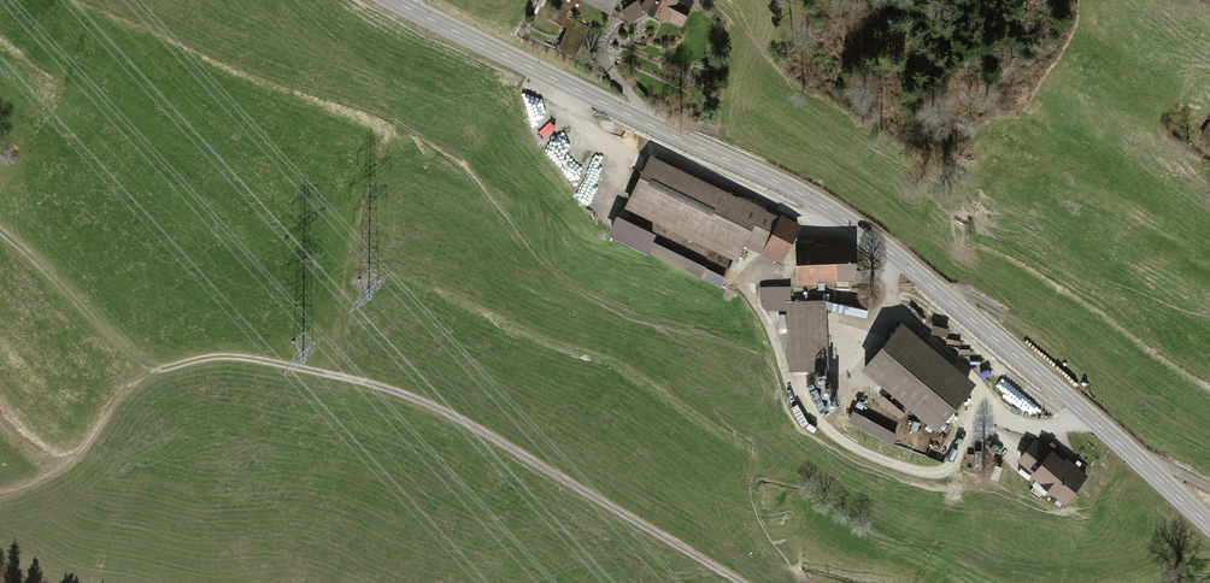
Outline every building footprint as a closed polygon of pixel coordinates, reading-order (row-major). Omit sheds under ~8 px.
[(611,17),(620,0),(553,0),(551,4),(580,18),(587,5),(611,17)] [(641,5),(638,1),(621,14),(622,15),(618,19),(624,27),(628,23),(632,28),(648,15),(680,29),(693,2),(689,0),(643,0),(641,5)] [(717,69),(707,68),(705,77),(716,79),(717,69)] [(1197,147),(1209,155),(1209,126),(1197,147)] [(779,217),(650,157),(625,210),(736,262),(747,239),(764,246),(760,255),(783,265),(802,224),(781,214),(779,217)] [(857,280),(856,243),(814,244),(814,240),(795,241),(796,285),(816,285),(816,282),(857,280)] [(753,250),(746,247),(739,263),(746,266),(753,250)] [(825,302),(785,303),(787,374),(827,373),(825,302)] [(975,384),(901,323),(862,370),(935,431),(975,384)] [(1064,463),(1035,440),(1017,463),(1032,475),(1030,478),(1065,506),(1089,476),(1067,459),(1064,463)]
